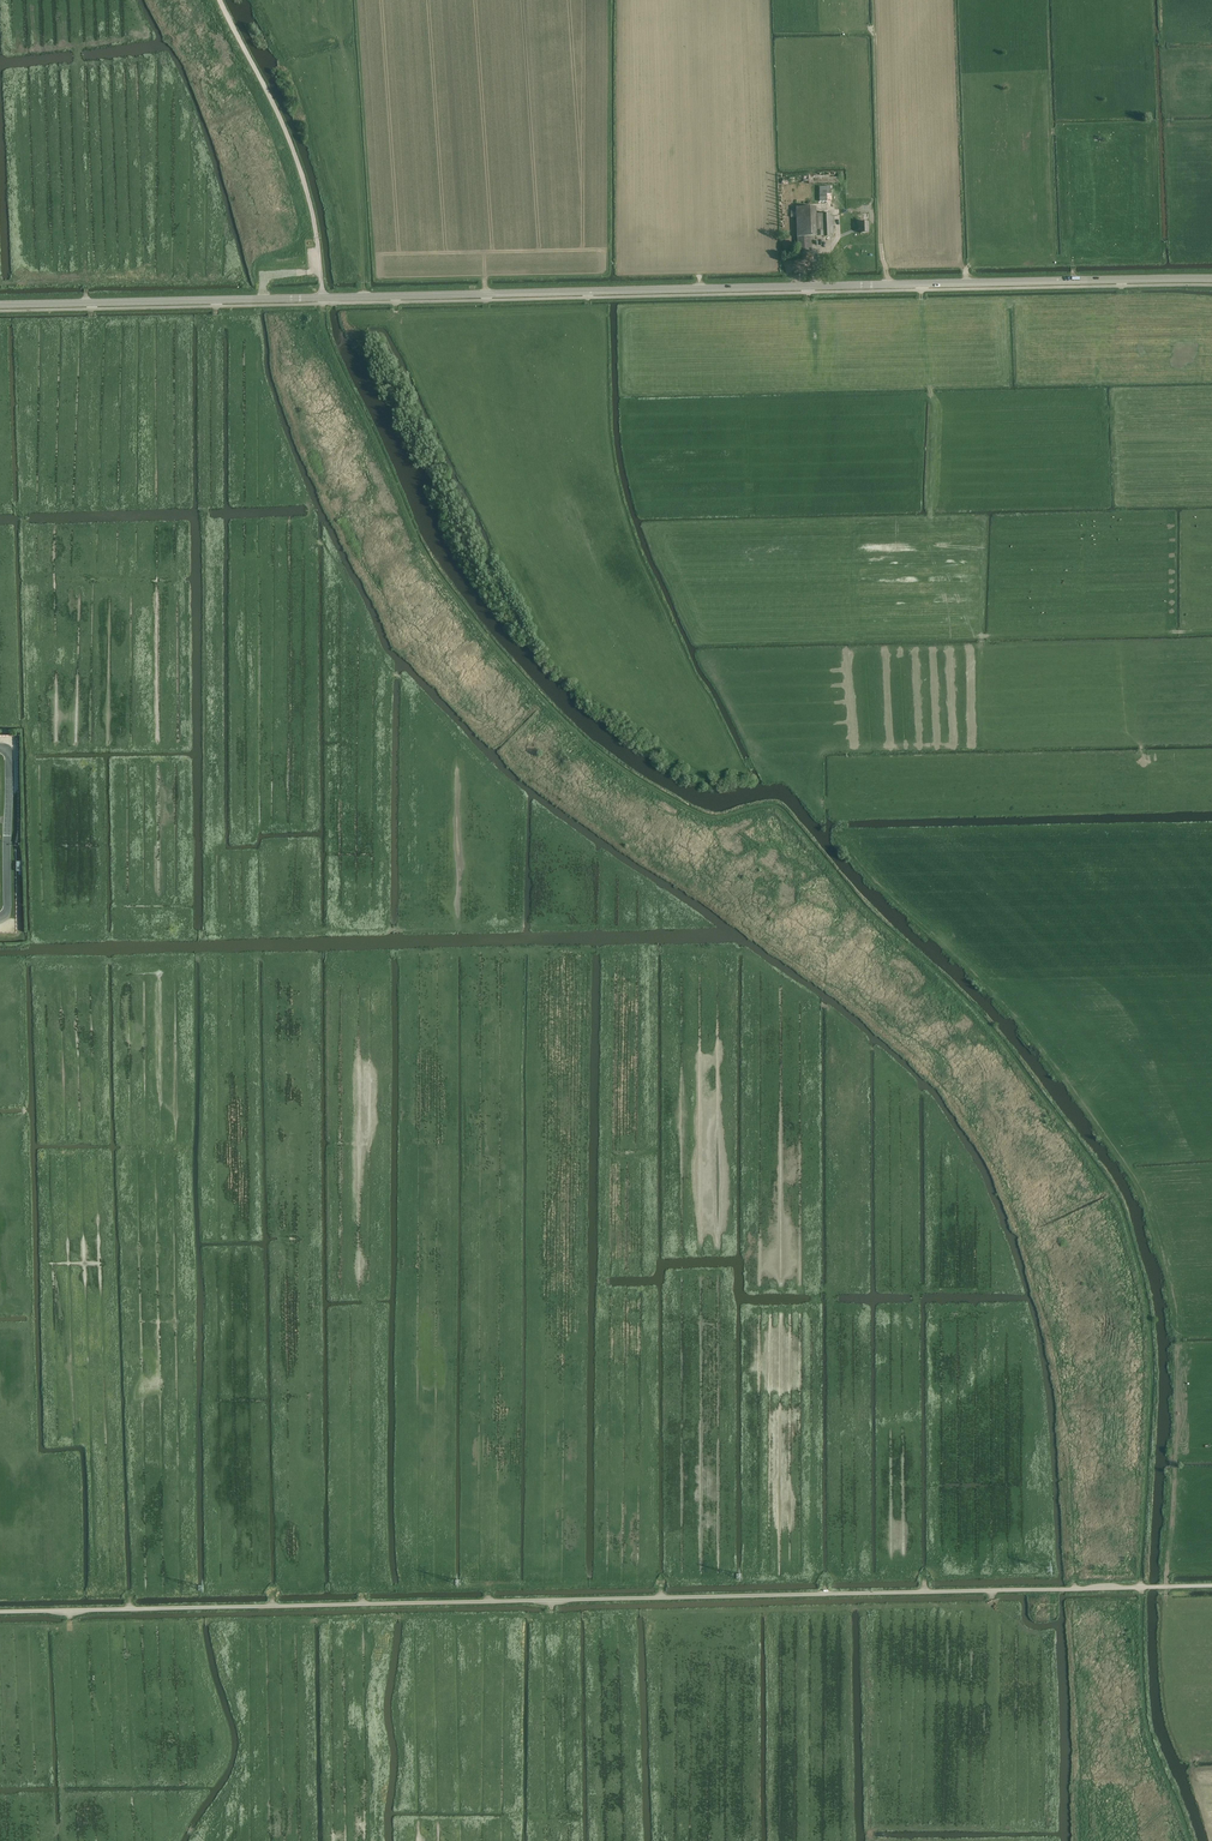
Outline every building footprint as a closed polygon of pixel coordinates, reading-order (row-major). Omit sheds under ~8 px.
[(799,177),(799,183),(808,182),(808,184),(840,183),(839,177),(829,177),(829,175),(799,177)] [(820,186),(820,201),(827,201),(827,194),(831,194),(831,186),(827,186),(820,186)] [(798,253),(812,252),(811,237),(831,237),(831,234),(834,233),(833,216),(830,216),(830,214),(816,214),(816,207),(797,208),(791,208),(791,217),(797,217),(797,238),(798,238),(798,253)] [(860,233),(869,233),(868,223),(859,223),(859,229),(860,229),(860,233)]
